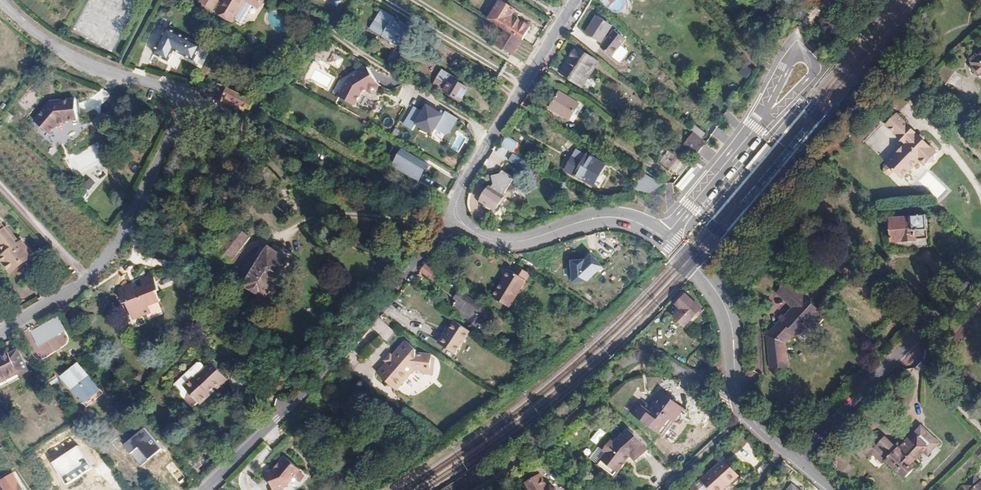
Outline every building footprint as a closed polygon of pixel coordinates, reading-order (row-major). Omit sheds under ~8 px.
[(212,11),(220,0),(202,0),(199,3),(212,11)] [(216,13),(233,23),(234,21),(247,1),(260,8),(261,9),(266,0),(224,0),(216,13)] [(609,6),(612,10),(613,11),(617,13),(620,12),(623,10),(625,7),(625,5),(625,3),(624,1),(623,0),(616,0),(609,6)] [(248,11),(255,15),(260,8),(247,1),(234,21),(240,25),(248,11)] [(517,12),(501,1),(489,19),(506,29),(523,40),(532,28),(514,16),(517,12)] [(407,31),(392,21),(394,17),(380,8),(369,26),(398,45),(407,31)] [(591,25),(586,33),(601,43),(601,42),(604,44),(601,48),(613,57),(626,40),(614,31),(610,37),(607,39),(605,38),(612,26),(597,16),(591,25)] [(523,40),(506,29),(497,44),(514,55),(523,40)] [(175,59),(183,45),(168,36),(153,61),(168,70),(171,65),(175,59)] [(183,45),(175,59),(194,70),(202,56),(183,45)] [(395,66),(403,54),(395,49),(387,62),(395,66)] [(570,58),(561,72),(581,85),(596,62),(576,49),(570,58)] [(335,53),(329,64),(338,69),(344,58),(335,53)] [(978,57),(977,56),(975,56),(972,59),(972,61),(973,62),(972,63),(976,67),(980,74),(980,55),(978,57)] [(379,83),(368,66),(349,78),(338,97),(354,106),(363,91),(367,90),(368,91),(370,92),(372,92),(374,92),(376,91),(377,90),(378,88),(379,87),(379,85),(379,83)] [(979,78),(980,76),(980,74),(976,67),(973,70),(979,78)] [(452,76),(444,70),(435,84),(462,103),(471,90),(452,78),(452,76)] [(229,101),(256,113),(260,104),(225,86),(217,101),(226,106),(229,101)] [(551,109),(569,120),(580,104),(561,92),(557,98),(551,109)] [(34,121),(49,135),(57,126),(62,124),(67,121),(78,120),(76,99),(58,101),(58,102),(56,103),(48,107),(47,108),(46,108),(34,121)] [(445,114),(426,104),(422,111),(415,124),(416,125),(433,134),(436,129),(445,114)] [(415,124),(422,111),(413,106),(403,124),(413,130),(416,125),(415,124)] [(583,116),(593,122),(597,115),(587,110),(583,116)] [(447,111),(445,114),(436,129),(446,134),(451,133),(459,118),(447,111)] [(897,114),(886,125),(898,137),(909,126),(897,114)] [(706,134),(695,125),(691,129),(703,138),(706,134)] [(917,134),(909,126),(898,137),(906,145),(917,134)] [(75,128),(66,131),(68,138),(77,135),(75,128)] [(684,145),(697,155),(707,142),(694,132),(684,145)] [(918,135),(917,134),(906,145),(887,164),(902,179),(920,160),(926,165),(928,163),(931,163),(933,161),(936,159),(935,156),(937,154),(924,141),(924,138),(921,135),(918,135)] [(519,143),(507,136),(501,145),(513,153),(519,143)] [(71,159),(81,175),(105,159),(95,143),(71,159)] [(496,161),(503,148),(498,145),(490,157),(496,161)] [(432,162),(402,148),(393,168),(423,182),(432,162)] [(674,172),(682,160),(668,151),(660,161),(674,172)] [(513,153),(509,160),(520,166),(524,158),(513,153)] [(575,176),(576,175),(595,186),(601,176),(606,165),(587,154),(583,163),(573,157),(565,170),(575,176)] [(642,173),(636,188),(654,195),(660,180),(642,173)] [(505,197),(489,187),(482,198),(498,208),(502,202),(505,197)] [(892,242),(917,240),(917,248),(925,248),(929,247),(928,231),(929,230),(928,215),(914,216),(914,218),(890,219),(892,242)] [(33,256),(20,240),(18,241),(16,242),(4,228),(0,223),(0,245),(6,253),(0,257),(0,279),(1,281),(18,268),(33,256)] [(18,241),(7,227),(4,228),(16,242),(18,241)] [(230,262),(249,237),(236,227),(216,252),(230,262)] [(403,234),(395,244),(401,249),(405,245),(410,239),(403,234)] [(266,298),(290,260),(269,247),(262,259),(253,253),(246,264),(255,269),(250,277),(245,273),(241,279),(246,283),(245,285),(266,298)] [(605,266),(592,253),(586,258),(572,260),(573,282),(589,281),(605,266)] [(246,264),(242,271),(245,273),(250,277),(255,269),(246,264)] [(439,273),(426,264),(421,271),(433,281),(439,273)] [(222,265),(212,281),(218,285),(219,284),(228,269),(222,265)] [(510,308),(531,274),(517,266),(513,272),(510,270),(505,277),(493,297),(510,308)] [(141,280),(143,286),(155,281),(153,275),(141,280)] [(790,279),(788,280),(795,287),(797,285),(790,279)] [(795,287),(788,280),(777,292),(793,307),(784,317),(780,321),(767,335),(771,369),(788,367),(785,344),(794,333),(797,336),(803,330),(808,325),(805,323),(811,317),(819,325),(827,317),(797,289),(799,287),(797,285),(795,287)] [(118,289),(124,304),(127,303),(133,320),(151,312),(149,306),(160,301),(156,291),(159,290),(155,281),(143,286),(144,288),(135,291),(132,284),(122,288),(118,289)] [(216,289),(221,293),(225,288),(219,284),(218,285),(216,289)] [(477,302),(459,291),(454,299),(458,301),(455,305),(451,310),(465,319),(466,317),(471,320),(470,322),(477,326),(488,310),(481,306),(481,304),(478,302),(477,302)] [(684,327),(702,308),(687,294),(677,305),(682,309),(674,317),(684,327)] [(426,302),(437,309),(440,304),(430,297),(426,302)] [(406,307),(394,299),(389,307),(401,315),(406,307)] [(456,354),(471,331),(455,321),(452,325),(449,330),(445,336),(443,334),(438,343),(456,354)] [(45,328),(50,334),(55,330),(50,324),(45,328)] [(388,344),(397,333),(387,324),(378,335),(388,344)] [(396,390),(414,369),(422,370),(422,373),(433,374),(434,363),(432,363),(432,358),(433,355),(416,354),(417,350),(406,341),(393,355),(386,363),(381,369),(377,374),(396,390)] [(18,374),(20,376),(30,371),(18,349),(9,353),(0,357),(0,383),(18,374)] [(384,361),(386,363),(393,355),(390,353),(384,361)] [(212,362),(194,378),(193,377),(183,386),(189,393),(184,398),(193,408),(199,403),(201,405),(210,396),(208,393),(214,388),(216,391),(220,387),(228,379),(212,362)] [(100,389),(79,364),(62,378),(84,403),(100,389)] [(515,379),(509,384),(511,386),(514,388),(518,384),(515,379)] [(662,435),(683,409),(661,393),(653,403),(646,410),(638,403),(631,412),(662,435)] [(334,394),(328,400),(333,405),(339,399),(334,394)] [(898,471),(905,476),(916,468),(917,469),(919,466),(914,461),(924,451),(928,454),(939,443),(921,426),(910,438),(901,448),(898,445),(895,447),(885,438),(876,448),(869,441),(862,449),(871,458),(874,455),(878,450),(888,459),(886,460),(898,471)] [(600,461),(618,474),(630,457),(635,462),(647,451),(642,445),(643,445),(632,434),(627,430),(613,443),(612,444),(609,441),(602,451),(605,454),(600,461)] [(869,441),(876,448),(885,438),(879,431),(869,441)] [(888,459),(878,450),(874,455),(883,463),(886,460),(888,459)] [(274,489),(276,489),(288,485),(300,469),(283,456),(277,463),(279,464),(275,468),(271,470),(267,472),(274,489)] [(702,480),(711,489),(719,489),(728,481),(731,483),(738,476),(731,467),(724,460),(702,480)] [(618,474),(600,461),(596,466),(614,479),(618,474)] [(527,470),(532,478),(541,473),(536,465),(527,470)] [(16,473),(6,476),(9,484),(19,480),(16,473)] [(531,489),(557,489),(552,488),(550,489),(541,473),(532,478),(526,482),(531,489)] [(975,473),(965,482),(972,489),(980,489),(980,480),(975,473)] [(9,484),(5,479),(0,482),(0,489),(1,489),(9,484)] [(731,483),(728,481),(719,489),(723,489),(731,483)]
